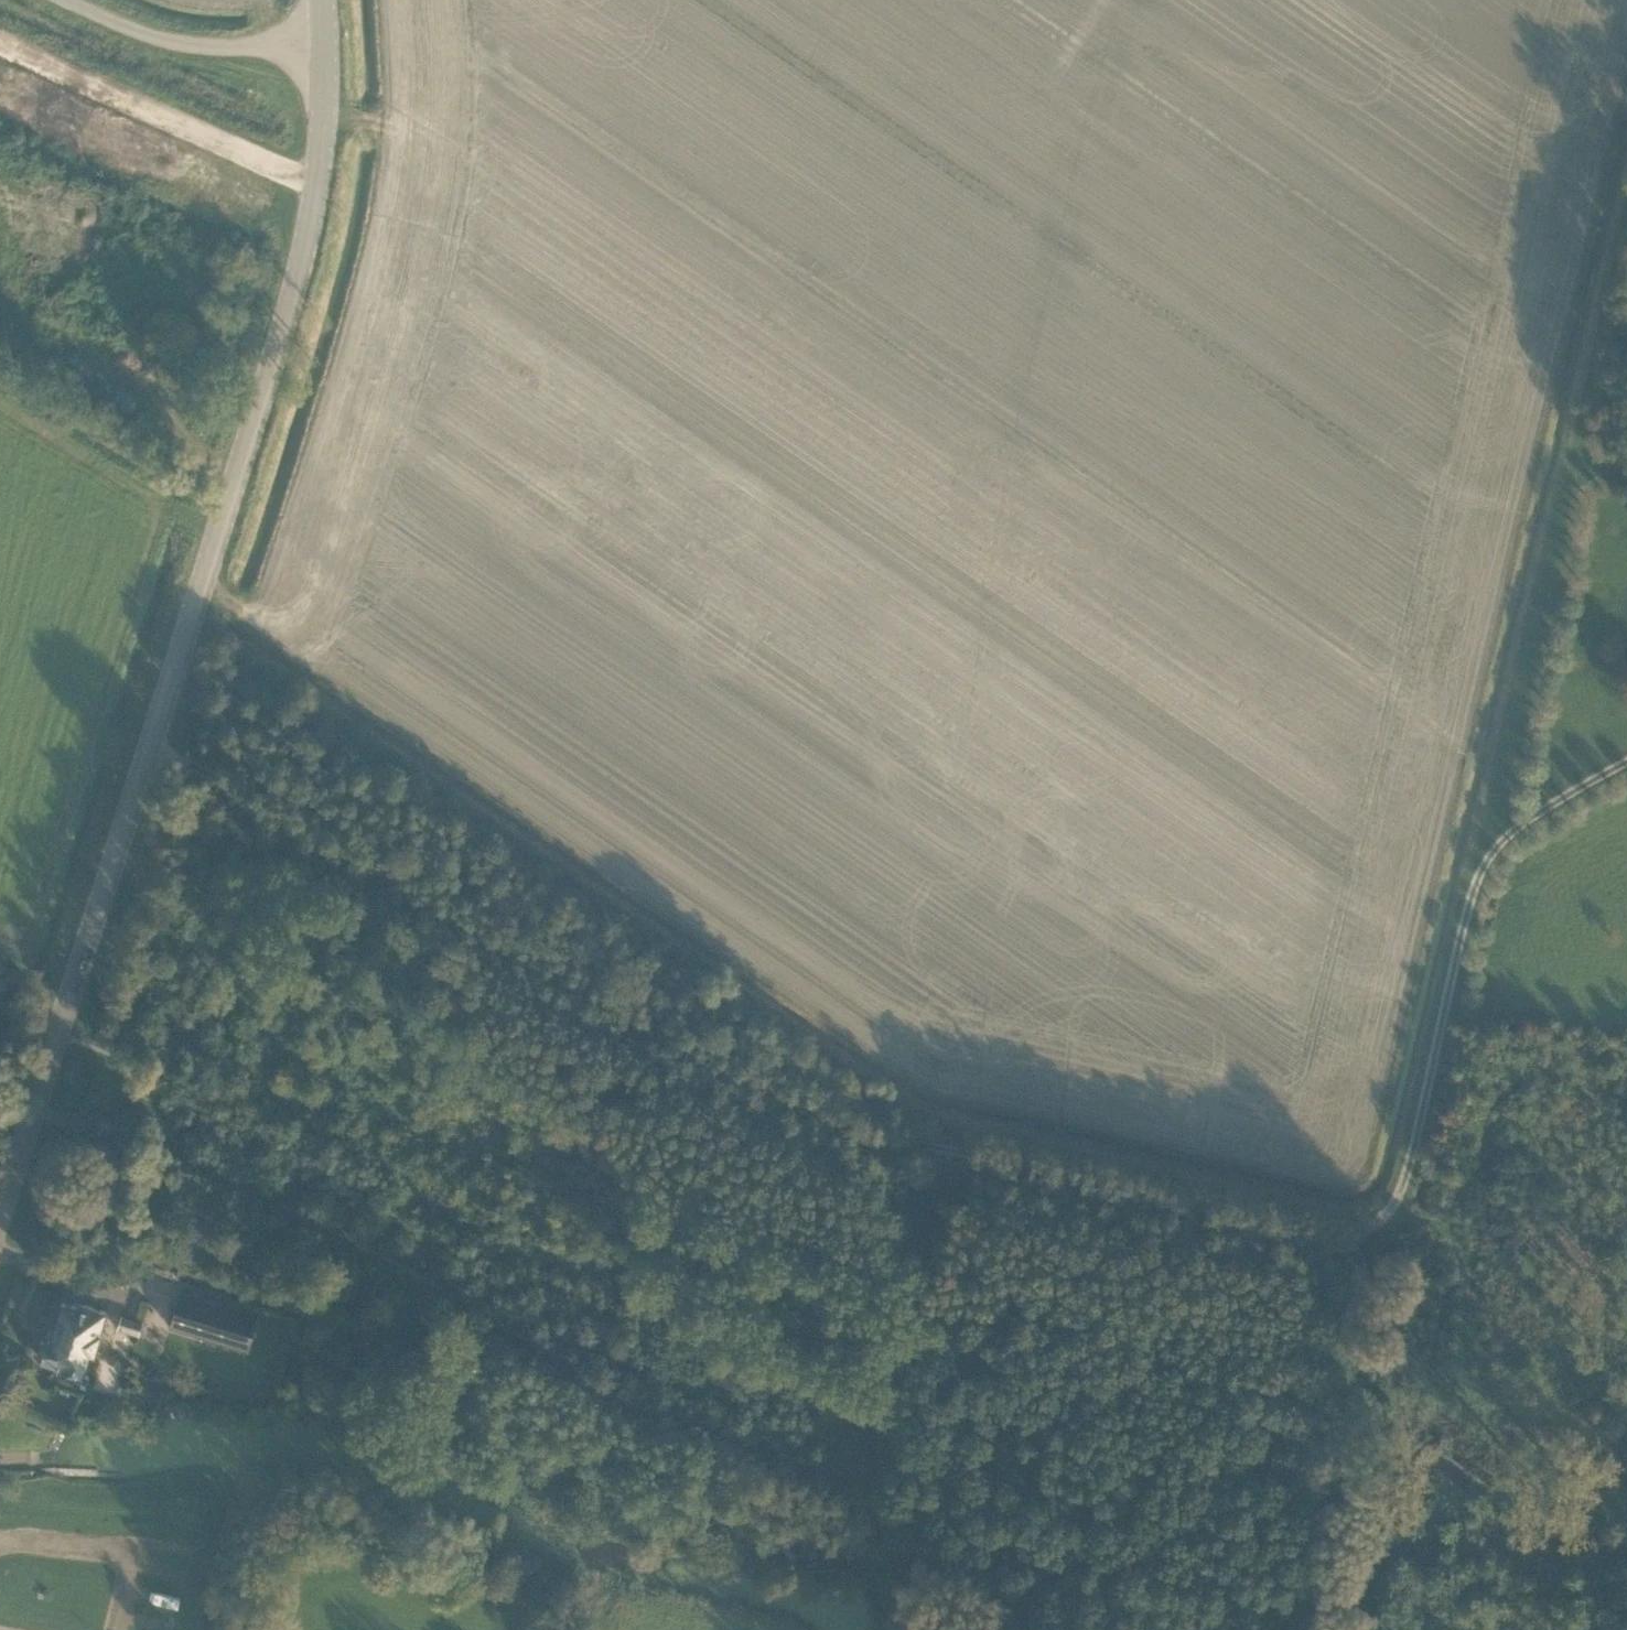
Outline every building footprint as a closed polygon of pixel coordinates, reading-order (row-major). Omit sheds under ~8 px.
[(259,1313),(180,1289),(169,1325),(248,1349),(259,1313)] [(99,1331),(106,1309),(84,1302),(83,1306),(62,1299),(50,1337),(49,1337),(48,1340),(41,1339),(37,1352),(43,1354),(42,1358),(62,1364),(83,1371),(89,1351),(94,1352),(100,1331),(99,1331)] [(143,1320),(121,1314),(117,1328),(139,1334),(143,1320)]
